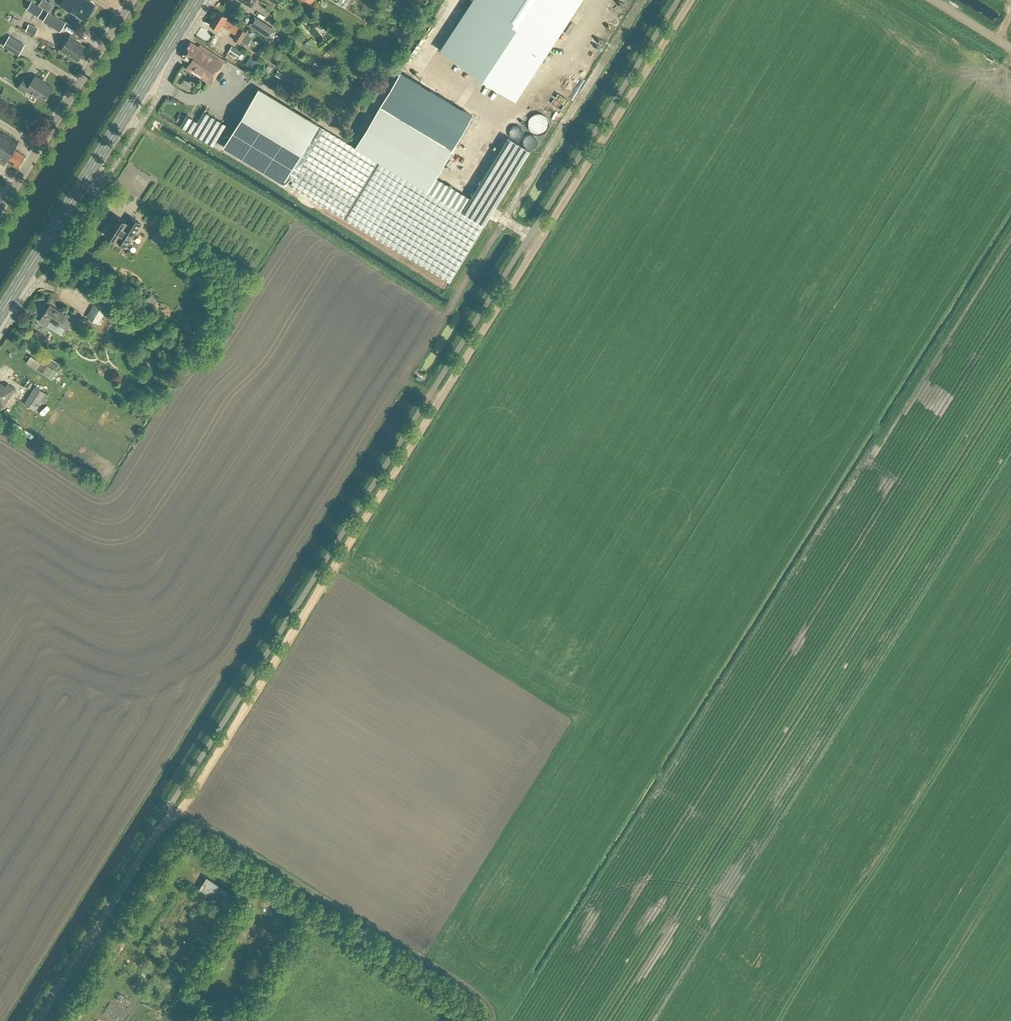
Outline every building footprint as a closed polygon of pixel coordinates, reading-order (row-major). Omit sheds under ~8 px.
[(38,15),(44,7),(33,0),(28,9),(38,15)] [(97,7),(94,5),(95,4),(88,0),(63,0),(61,5),(72,12),(72,11),(85,19),(89,13),(92,15),(97,7)] [(319,4),(329,10),(335,1),(334,0),(322,0),(319,4)] [(457,24),(464,28),(468,31),(451,57),(504,92),(529,53),(541,61),(581,0),(473,0),(457,24)] [(237,26),(226,19),(228,16),(218,10),(209,24),(219,30),(222,25),(233,32),(237,26)] [(61,31),(67,22),(49,11),(44,20),(61,31)] [(267,36),(272,29),(253,18),(249,25),(267,36)] [(29,24),(26,31),(35,35),(38,28),(29,24)] [(996,24),(993,29),(1007,37),(1010,32),(996,24)] [(234,39),(241,43),(246,34),(239,29),(234,39)] [(10,35),(3,45),(17,54),(24,44),(10,35)] [(78,60),(87,46),(77,40),(77,39),(71,35),(62,49),(78,60)] [(225,58),(199,41),(196,46),(191,42),(181,57),(190,62),(186,68),(210,83),(225,58)] [(239,57),(243,51),(232,44),(229,51),(239,57)] [(254,69),(258,62),(250,57),(245,64),(254,69)] [(47,81),(35,74),(31,81),(24,77),(17,88),(25,93),(27,90),(44,101),(54,87),(47,82),(47,81)] [(0,91),(27,107),(31,100),(4,84),(0,91)] [(426,189),(436,173),(450,150),(378,106),(354,146),(318,124),(258,88),(225,143),(285,179),(287,176),(292,179),(290,184),(450,280),(484,224),(461,210),(440,197),(426,189)] [(183,120),(180,125),(214,146),(226,125),(204,111),(195,127),(183,120)] [(455,121),(452,126),(463,132),(466,127),(455,121)] [(24,155),(14,149),(18,142),(0,130),(0,161),(4,163),(6,160),(16,167),(24,155)] [(126,222),(115,215),(111,221),(112,221),(104,234),(117,242),(117,241),(126,247),(141,223),(130,216),(126,222)] [(161,225),(155,233),(163,239),(167,234),(168,230),(161,225)] [(146,313),(160,306),(153,292),(139,299),(146,313)] [(119,303),(102,294),(98,301),(96,300),(87,318),(99,324),(108,308),(114,311),(119,303)] [(65,314),(50,304),(39,320),(47,325),(50,320),(58,325),(59,324),(65,327),(67,325),(69,327),(75,317),(67,312),(65,314)] [(42,339),(50,331),(31,314),(24,322),(42,339)] [(156,372),(159,366),(149,360),(146,366),(156,372)] [(0,382),(0,405),(3,407),(16,387),(7,382),(5,386),(0,382)] [(49,395),(35,386),(24,404),(34,410),(40,401),(44,404),(49,395)] [(205,912),(217,901),(203,887),(191,898),(205,912)]
